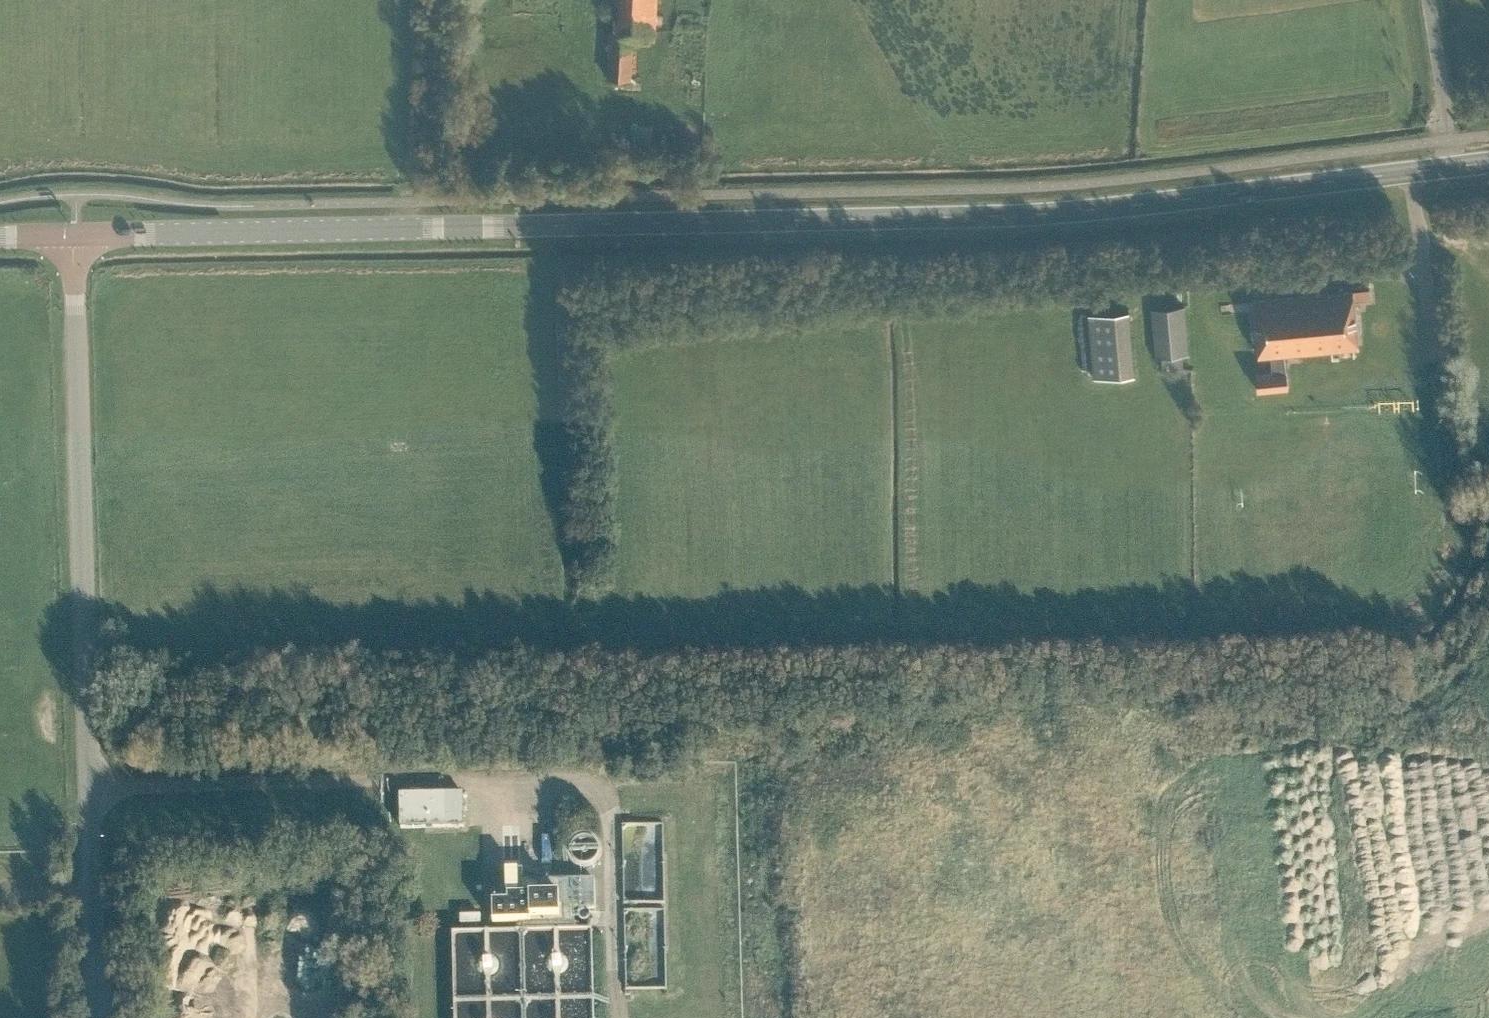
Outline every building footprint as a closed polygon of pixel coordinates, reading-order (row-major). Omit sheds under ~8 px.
[(657,0),(610,0),(610,16),(614,16),(613,29),(609,29),(607,77),(631,78),(633,30),(655,31),(657,0)] [(1354,289),(1355,300),(1370,299),(1369,288),(1354,289)] [(1353,289),(1254,299),(1259,355),(1271,353),(1273,372),(1261,373),(1262,389),(1289,386),(1285,352),(1358,345),(1353,289)] [(1183,366),(1182,354),(1188,353),(1184,304),(1150,308),(1155,356),(1161,356),(1162,369),(1183,366)] [(1134,373),(1128,309),(1088,313),(1094,377),(1134,373)] [(463,795),(446,795),(400,796),(400,829),(464,827),(463,795)] [(520,925),(520,932),(524,932),(524,927),(565,926),(565,924),(574,924),(574,912),(595,912),(595,882),(536,883),(536,905),(493,906),(493,926),(520,925)] [(660,983),(671,983),(668,912),(657,912),(660,983)]
